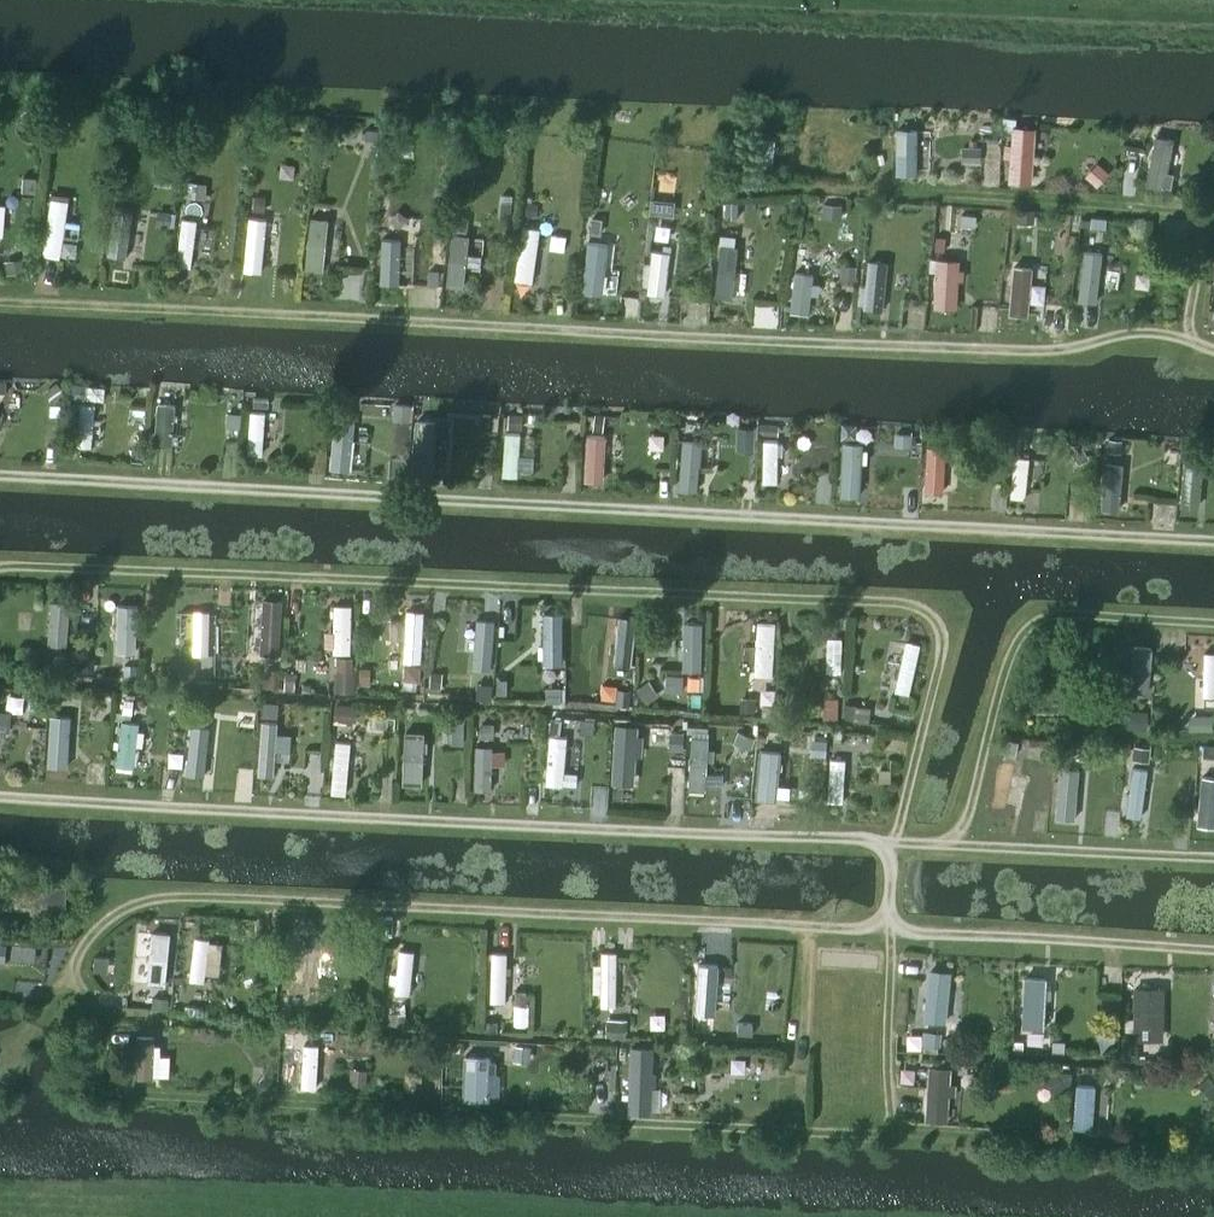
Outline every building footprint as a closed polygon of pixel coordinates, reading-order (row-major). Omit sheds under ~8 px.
[(366,127),(366,143),(379,143),(379,128),(366,127)] [(1014,128),(1010,186),(1029,187),(1033,130),(1014,128)] [(895,129),(894,173),(911,173),(912,130),(895,129)] [(1164,192),(1174,141),(1155,137),(1145,188),(1164,192)] [(773,170),(775,141),(763,141),(761,169),(773,170)] [(963,150),(962,163),(979,164),(980,151),(963,150)] [(1109,175),(1096,164),(1085,177),(1098,188),(1109,175)] [(189,180),(186,197),(203,199),(205,183),(189,180)] [(50,198),(43,251),(60,253),(68,201),(50,198)] [(664,199),(651,198),(650,212),(663,213),(664,199)] [(738,200),(726,200),(726,215),(738,215),(738,200)] [(824,206),(823,220),(840,222),(841,207),(824,206)] [(112,208),(106,261),(124,263),(130,210),(112,208)] [(1033,211),(1018,211),(1018,225),(1033,225),(1033,211)] [(962,214),(961,227),(977,229),(978,216),(962,214)] [(182,216),(176,264),(190,266),(197,218),(182,216)] [(249,217),(244,270),(261,272),(266,219),(249,217)] [(311,217),(306,267),(323,269),(328,221),(328,218),(311,217)] [(1091,217),(1090,231),(1104,233),(1106,218),(1091,217)] [(523,227),(515,282),(532,284),(540,229),(523,227)] [(453,232),(447,284),(464,286),(469,238),(470,233),(453,232)] [(383,239),(381,284),(398,285),(400,239),(383,239)] [(590,242),(584,293),(601,295),(607,244),(590,242)] [(720,246),(714,296),(716,296),(731,298),(737,248),(720,246)] [(1084,252),(1078,301),(1096,303),(1101,253),(1084,252)] [(653,254),(648,295),(663,296),(668,255),(653,254)] [(4,261),(6,273),(24,270),(22,257),(4,261)] [(938,260),(935,308),(954,310),(957,262),(938,260)] [(869,262),(865,310),(881,312),(886,264),(869,262)] [(1014,268),(1009,316),(1027,318),(1032,270),(1014,268)] [(796,272),(791,315),(808,317),(813,274),(796,272)] [(73,382),(71,397),(81,398),(83,383),(73,382)] [(158,399),(155,442),(172,444),(175,401),(158,399)] [(80,401),(77,444),(91,445),(95,402),(80,401)] [(251,409),(248,452),(262,453),(265,414),(265,410),(251,409)] [(355,422),(334,420),(328,471),(350,473),(355,422)] [(436,423),(414,422),(410,476),(432,478),(436,423)] [(758,425),(757,437),(777,438),(778,427),(758,425)] [(506,430),(503,473),(518,474),(520,431),(506,430)] [(605,440),(587,438),(583,484),(602,485),(605,440)] [(700,443),(681,441),(678,492),(697,493),(700,443)] [(762,441),(761,486),(777,486),(778,441),(762,441)] [(1107,442),(1106,454),(1119,455),(1120,443),(1107,442)] [(861,446),(842,445),(839,499),(859,500),(861,446)] [(926,450),(924,496),(942,497),(944,451),(926,450)] [(1014,457),(1010,499),(1011,500),(1025,501),(1029,460),(1029,459),(1014,457)] [(1204,462),(1185,460),(1180,509),(1199,511),(1204,462)] [(1106,464),(1102,515),(1118,517),(1122,466),(1106,464)] [(281,601),(262,601),(259,657),(279,658),(281,601)] [(69,604),(50,603),(47,647),(66,649),(69,604)] [(334,606),(333,654),(350,654),(351,607),(351,606),(334,605),(334,606)] [(137,608),(117,607),(115,655),(136,656),(137,608)] [(195,610),(193,653),(209,654),(210,610),(195,610)] [(424,614),(406,613),(402,664),(421,666),(424,614)] [(562,615),(543,615),(543,667),(562,667),(562,615)] [(619,618),(614,663),(632,665),(637,619),(619,617),(619,618)] [(494,622),(476,621),(472,670),(490,672),(494,622)] [(758,622),(755,675),(774,676),(777,623),(758,622)] [(701,625),(683,624),(681,673),(699,674),(701,625)] [(828,638),(826,672),(842,673),(843,639),(828,638)] [(907,643),(895,691),(909,695),(921,646),(921,645),(907,642),(907,643)] [(1135,650),(1133,693),(1149,694),(1151,651),(1135,650)] [(1203,696),(1213,696),(1213,651),(1204,651),(1204,655),(1203,696)] [(352,656),(337,656),(337,670),(352,670),(352,656)] [(268,669),(267,686),(280,687),(281,670),(268,669)] [(335,672),(334,691),(355,692),(356,673),(335,672)] [(665,690),(682,691),(683,674),(666,673),(665,690)] [(286,674),(286,688),(295,689),(296,674),(286,674)] [(472,685),(471,696),(487,697),(487,686),(472,685)] [(741,699),(740,712),(754,713),(756,700),(741,699)] [(1121,727),(1145,729),(1146,710),(1122,708),(1121,727)] [(1202,713),(1202,728),(1213,728),(1213,713),(1202,713)] [(51,718),(47,767),(66,768),(71,717),(51,715),(51,718)] [(119,721),(113,764),(132,767),(138,724),(119,721)] [(274,779),(277,725),(261,724),(258,778),(274,779)] [(192,725),(186,775),(203,777),(208,727),(192,725)] [(637,728),(615,726),(611,787),(634,788),(637,728)] [(403,730),(402,781),(420,781),(421,730),(403,730)] [(567,739),(549,738),(545,788),(562,789),(567,739)] [(705,793),(708,739),(691,739),(688,792),(705,793)] [(816,740),(815,754),(827,756),(828,741),(816,740)] [(336,741),(332,791),(346,793),(351,742),(336,741)] [(478,745),(477,789),(491,789),(492,746),(478,745)] [(1203,756),(1213,757),(1213,747),(1204,746),(1203,756)] [(776,803),(781,754),(761,752),(756,802),(776,803)] [(831,758),(828,802),(842,803),(845,759),(831,758)] [(879,781),(891,781),(891,769),(880,768),(879,781)] [(1148,771),(1133,769),(1126,817),(1141,819),(1148,771)] [(1079,772),(1059,770),(1054,820),(1074,822),(1079,772)] [(1198,825),(1213,827),(1213,776),(1204,775),(1198,825)] [(65,909),(66,887),(14,886),(14,907),(65,909)] [(153,933),(148,983),(165,985),(170,935),(153,933)] [(194,939),(189,978),(204,980),(209,941),(209,940),(195,938),(194,939)] [(295,944),(290,984),(305,986),(309,945),(295,944)] [(399,951),(395,992),(410,993),(414,953),(399,951)] [(493,954),(491,1000),(506,1001),(507,955),(507,954),(493,954)] [(616,957),(601,957),(601,1003),(616,1003),(616,957)] [(718,967),(698,966),(694,1015),(714,1017),(718,967)] [(929,971),(924,1019),(943,1021),(948,973),(929,971)] [(1027,976),(1023,1034),(1040,1035),(1044,977),(1027,976)] [(1164,987),(1135,987),(1135,1036),(1135,1038),(1164,1038),(1164,987)] [(515,990),(515,1003),(525,1003),(525,990),(515,990)] [(607,1019),(606,1033),(611,1033),(611,1037),(626,1038),(626,1031),(627,1031),(628,1020),(607,1019)] [(497,1021),(486,1021),(486,1031),(497,1031),(497,1021)] [(703,1035),(703,1022),(691,1021),(691,1035),(703,1035)] [(924,1031),(923,1045),(937,1046),(938,1032),(924,1031)] [(281,1032),(280,1048),(294,1049),(295,1033),(281,1032)] [(1122,1035),(1121,1059),(1134,1059),(1135,1038),(1135,1036),(1122,1035)] [(138,1037),(136,1075),(153,1076),(155,1037),(154,1038),(138,1037)] [(304,1046),(302,1087),(317,1087),(319,1046),(304,1046)] [(653,1049),(629,1049),(627,1117),(651,1118),(653,1049)] [(490,1060),(464,1059),(462,1103),(489,1104),(490,1060)] [(927,1067),(923,1120),(945,1121),(949,1068),(927,1067)] [(259,1077),(259,1091),(272,1091),(272,1078),(259,1077)] [(1091,1131),(1094,1088),(1076,1086),(1073,1130),(1091,1131)]
